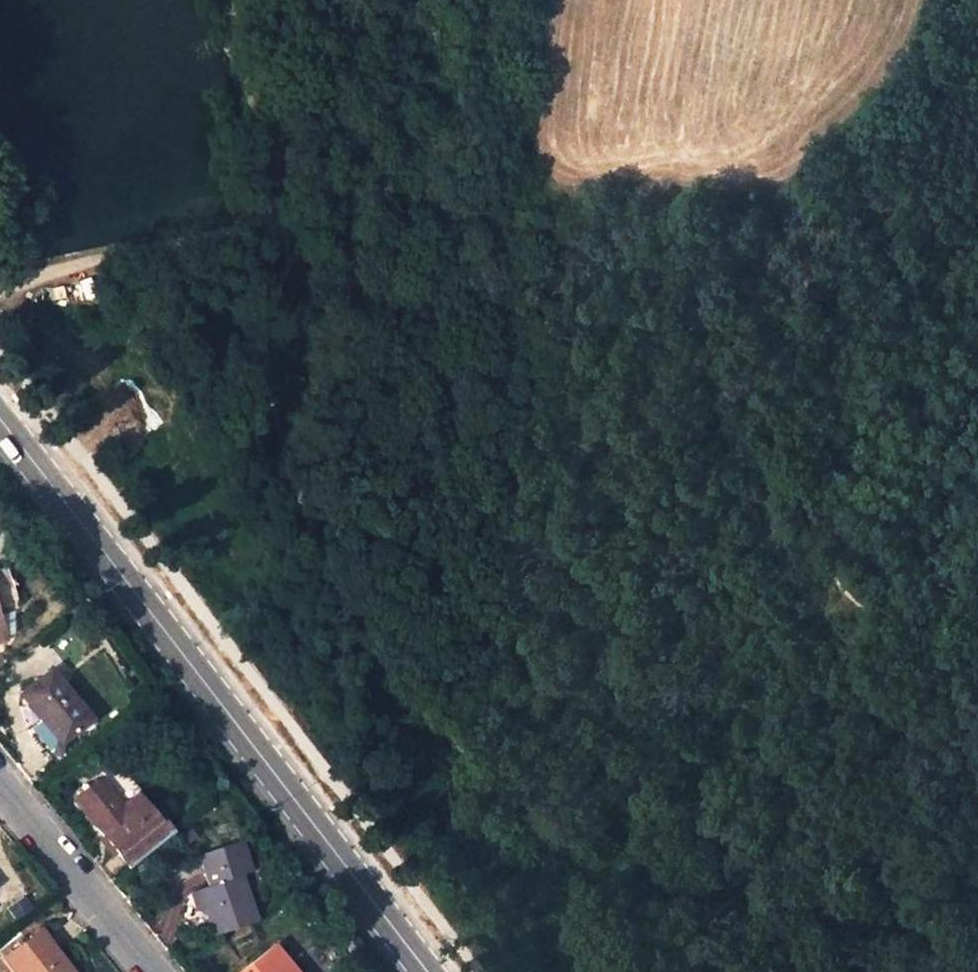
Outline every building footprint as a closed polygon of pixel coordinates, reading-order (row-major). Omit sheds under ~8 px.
[(82,712),(79,708),(65,693),(39,664),(11,690),(32,714),(34,712),(54,735),(82,712)] [(79,682),(65,693),(79,708),(87,701),(79,682)] [(110,756),(92,771),(116,801),(129,790),(150,815),(155,810),(110,756)] [(167,825),(155,810),(150,815),(129,790),(116,801),(92,771),(67,793),(123,861),(167,825)] [(213,875),(201,879),(184,883),(189,901),(196,899),(205,928),(246,914),(233,872),(243,869),(234,835),(192,846),(197,864),(209,860),(213,875)] [(197,864),(201,879),(213,875),(209,860),(197,864)] [(34,924),(0,950),(16,971),(70,971),(34,924)] [(262,942),(226,971),(286,971),(262,942)]
